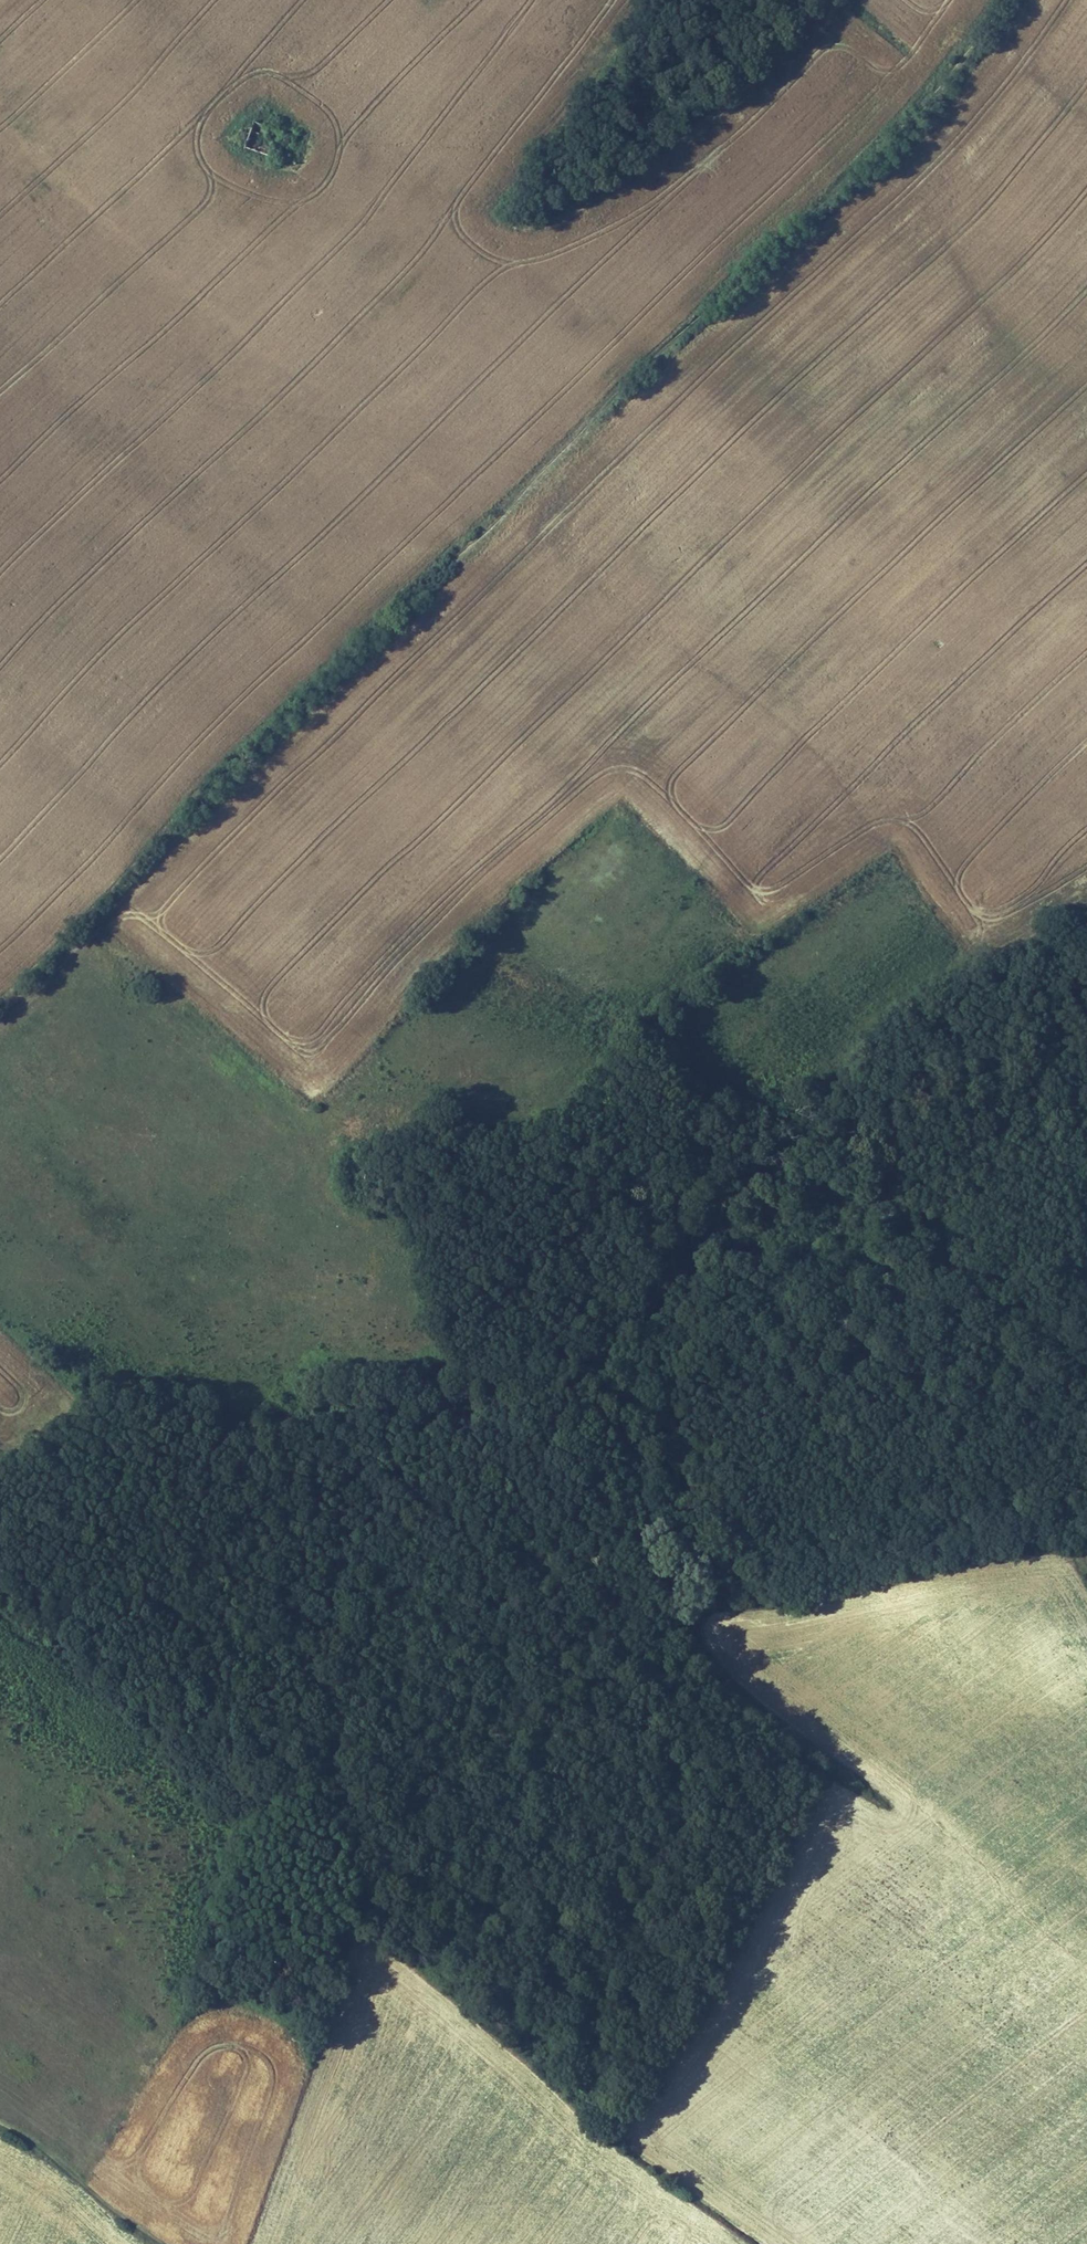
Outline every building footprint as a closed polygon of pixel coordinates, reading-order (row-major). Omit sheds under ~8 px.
[(260,120),(251,146),(307,165),(309,159),(294,153),(301,133),(260,120)]
